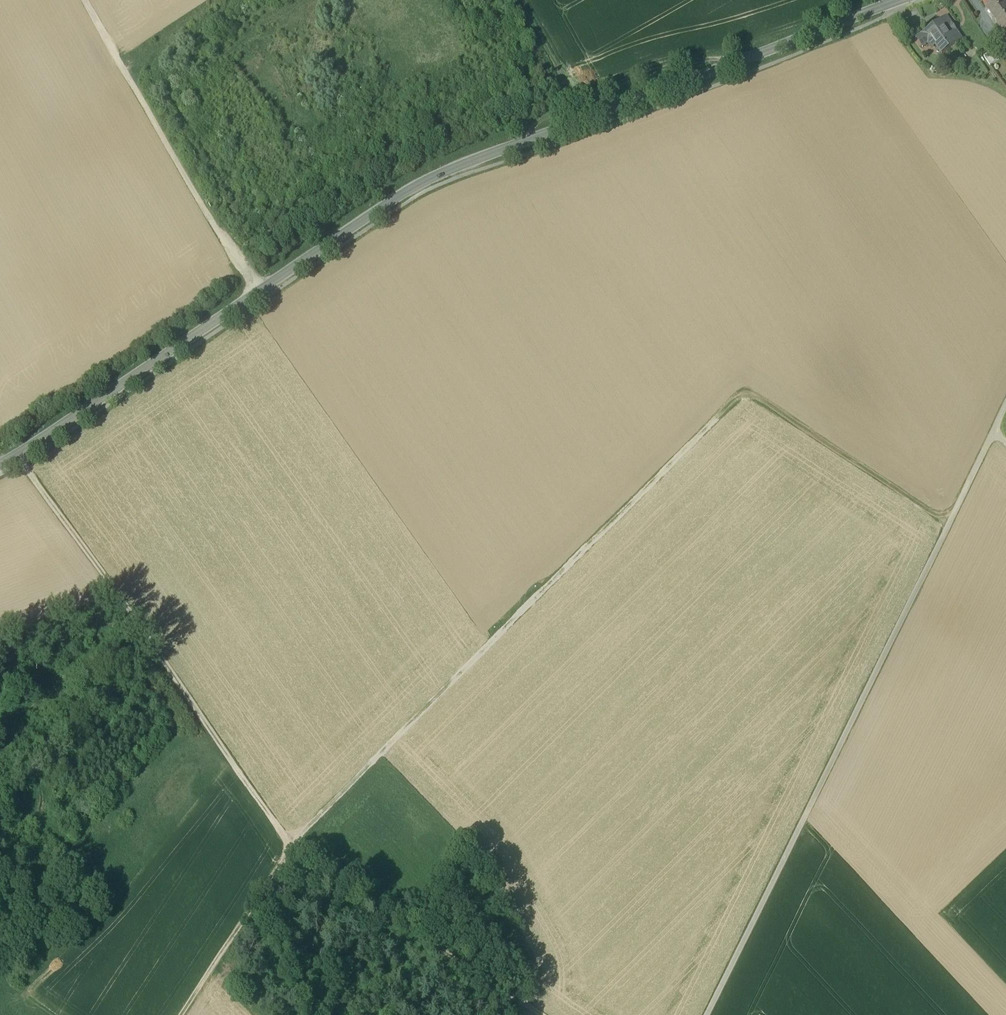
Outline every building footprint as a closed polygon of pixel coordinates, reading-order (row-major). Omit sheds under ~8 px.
[(986,8),(997,23),(1005,17),(1005,7),(1001,0),(997,0),(986,8)] [(946,16),(939,20),(944,27),(951,23),(946,16)] [(997,23),(997,24),(1001,30),(1000,31),(1001,32),(1002,32),(1005,37),(1005,17),(997,23)] [(939,20),(926,30),(932,39),(932,40),(941,53),(962,39),(955,29),(949,34),(944,27),(939,20)] [(951,23),(944,27),(949,34),(955,29),(951,23)] [(926,30),(918,35),(925,45),(932,40),(932,39),(926,30)] [(993,50),(984,56),(990,65),(999,59),(993,50)]
